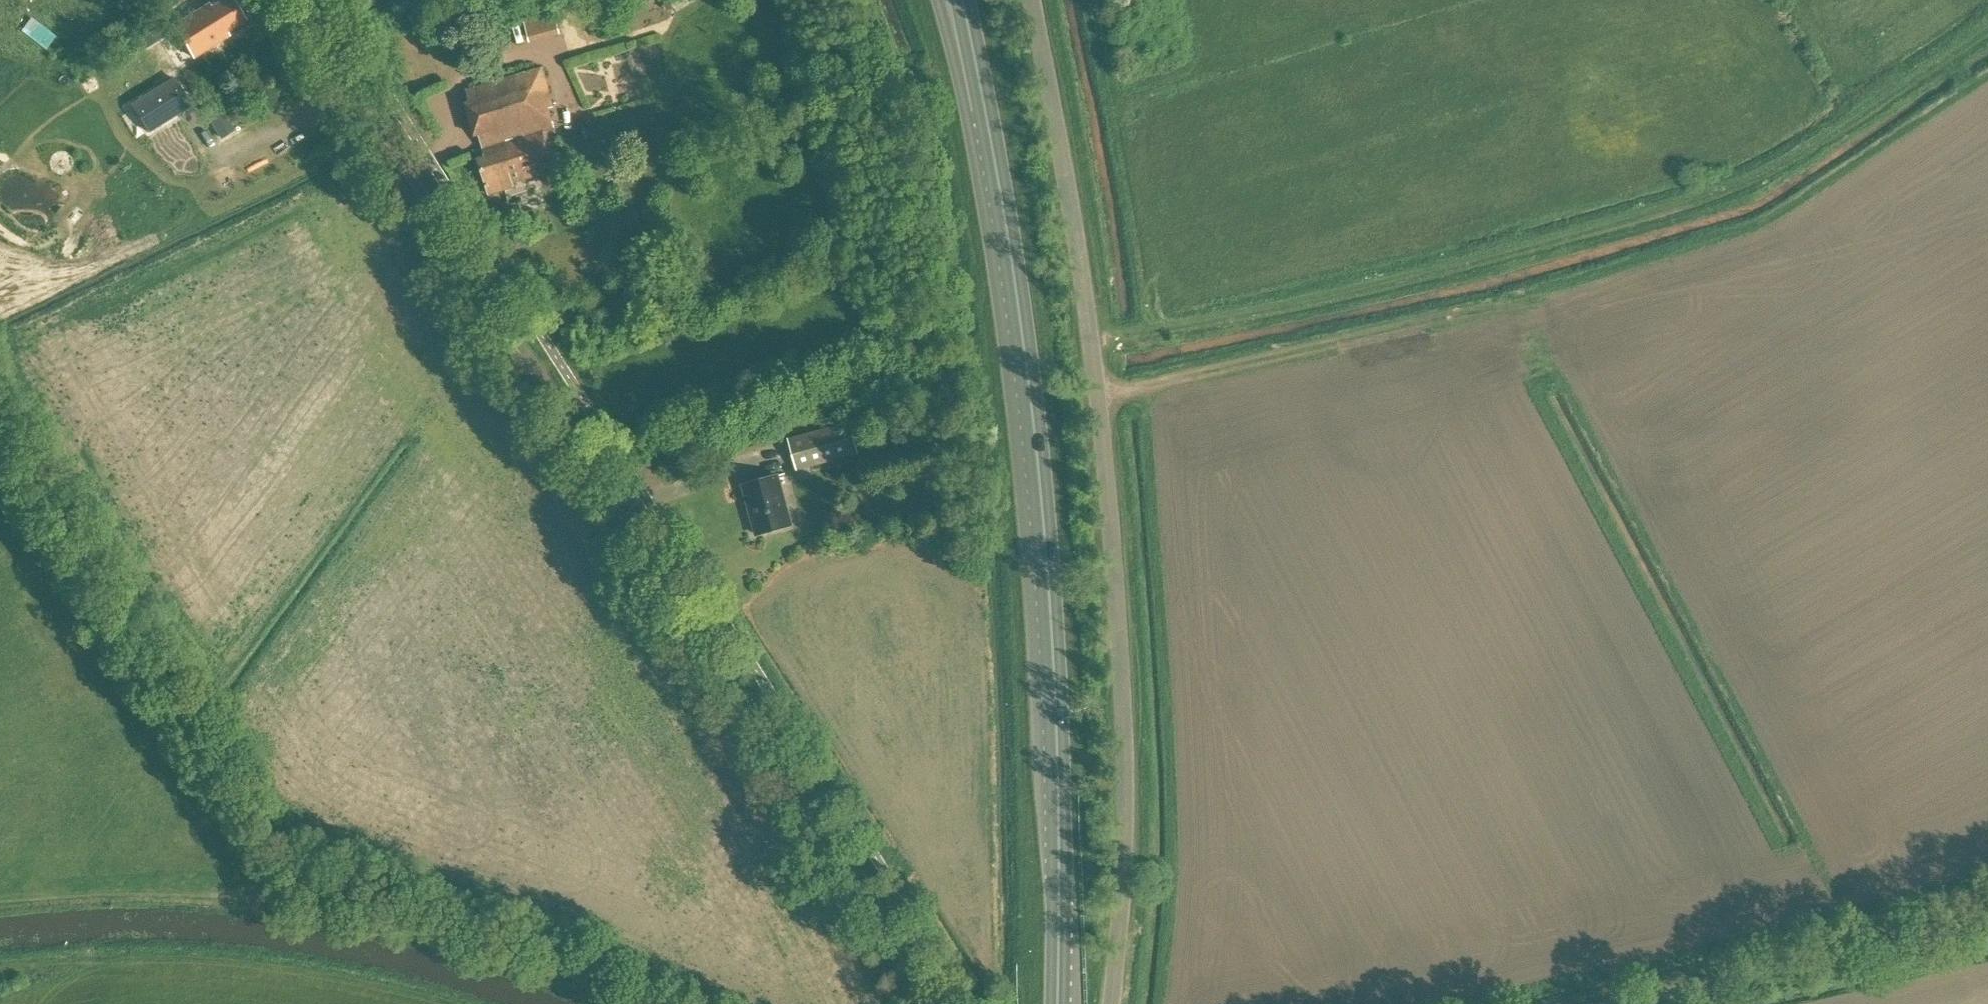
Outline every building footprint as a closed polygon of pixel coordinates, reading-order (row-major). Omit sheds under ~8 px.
[(173,27),(193,59),(229,37),(226,33),(245,22),(231,0),(224,0),(210,9),(208,5),(173,27)] [(525,17),(527,38),(556,35),(555,15),(525,17)] [(157,29),(141,40),(147,49),(163,38),(159,32),(157,29)] [(477,134),(485,160),(479,162),(490,198),(514,191),(513,186),(555,174),(544,135),(555,131),(550,111),(554,110),(543,72),(466,93),(471,110),(467,111),(473,135),(477,134)] [(173,80),(131,106),(148,133),(191,107),(173,80)] [(222,114),(210,122),(221,139),(233,131),(222,114)] [(799,473),(859,456),(851,425),(790,442),(799,473)] [(743,489),(756,538),(793,528),(780,479),(743,489)]
